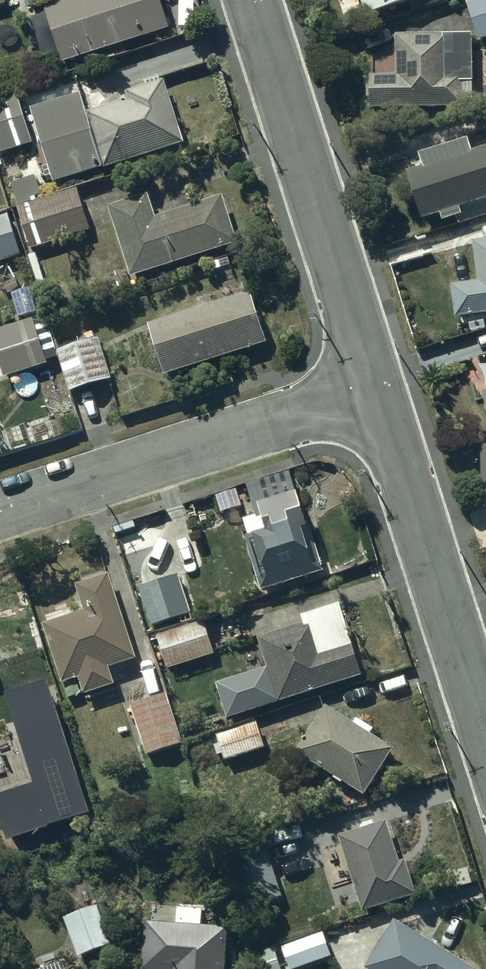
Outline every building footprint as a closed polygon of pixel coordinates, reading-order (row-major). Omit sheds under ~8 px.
[(157,0),(64,0),(42,7),(61,65),(167,29),(157,0)] [(364,17),(419,0),(359,0),(364,17)] [(464,2),(477,41),(485,38),(485,0),(469,0),(464,2)] [(368,76),(368,109),(462,110),(462,83),(471,83),(471,35),(395,35),(395,76),(368,76)] [(80,95),(30,110),(52,185),(184,145),(164,81),(126,93),(129,102),(86,115),(80,95)] [(16,95),(0,101),(0,156),(32,145),(16,95)] [(469,151),(466,140),(417,155),(421,168),(404,173),(418,219),(438,213),(440,221),(459,216),(457,206),(483,198),(485,197),(485,146),(469,151)] [(9,184),(18,208),(35,203),(33,198),(40,195),(32,175),(9,184)] [(18,208),(16,208),(28,250),(88,232),(75,190),(35,203),(18,208)] [(145,196),(107,208),(129,279),(235,245),(220,197),(153,218),(145,196)] [(0,216),(0,262),(21,256),(7,214),(0,216)] [(471,241),(475,281),(449,284),(452,317),(485,313),(485,239),(471,241)] [(247,291),(146,326),(163,377),(265,342),(247,291)] [(0,329),(0,370),(3,378),(46,363),(31,318),(0,329)] [(97,338),(55,351),(68,391),(110,378),(97,338)] [(478,441),(478,490),(485,490),(485,441),(478,441)] [(260,592),(321,571),(294,492),(254,506),(262,529),(241,536),(260,592)] [(134,660),(106,573),(74,584),(83,612),(42,625),(60,683),(78,677),(83,693),(112,683),(108,668),(134,660)] [(191,611),(178,573),(137,588),(151,626),(191,611)] [(155,635),(166,668),(212,654),(202,620),(155,635)] [(213,685),(224,719),(361,675),(351,644),(316,656),(305,623),(258,638),(268,667),(213,685)] [(8,839),(92,813),(48,676),(7,689),(36,781),(0,793),(0,815),(8,839)] [(166,693),(129,705),(144,755),(182,743),(166,693)] [(391,748),(323,705),(293,754),(361,796),(391,748)] [(255,724),(215,737),(223,762),(264,749),(255,724)] [(382,820),(335,837),(361,910),(407,894),(382,820)] [(280,895),(262,837),(223,849),(241,908),(280,895)] [(100,905),(61,919),(75,957),(114,942),(100,905)] [(200,924),(201,909),(176,908),(175,923),(142,920),(139,968),(223,968),(226,926),(200,924)] [(452,959),(392,920),(362,966),(366,968),(469,968),(452,959)] [(288,968),(293,968),(329,956),(320,932),(280,947),(288,968)] [(250,954),(255,968),(279,968),(272,947),(250,954)] [(60,960),(37,968),(64,968),(60,960)]
